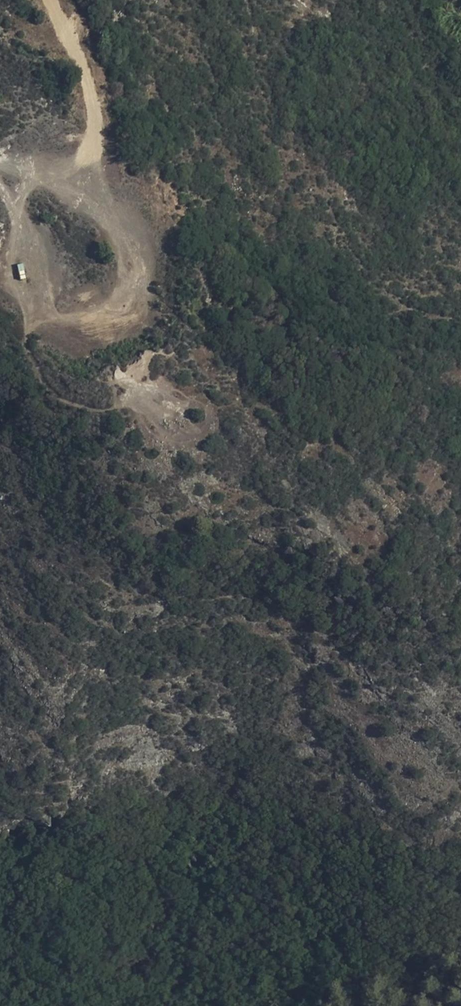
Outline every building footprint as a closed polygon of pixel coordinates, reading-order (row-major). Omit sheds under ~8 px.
[(23,263),(17,263),(20,279),(26,278),(23,263)]
